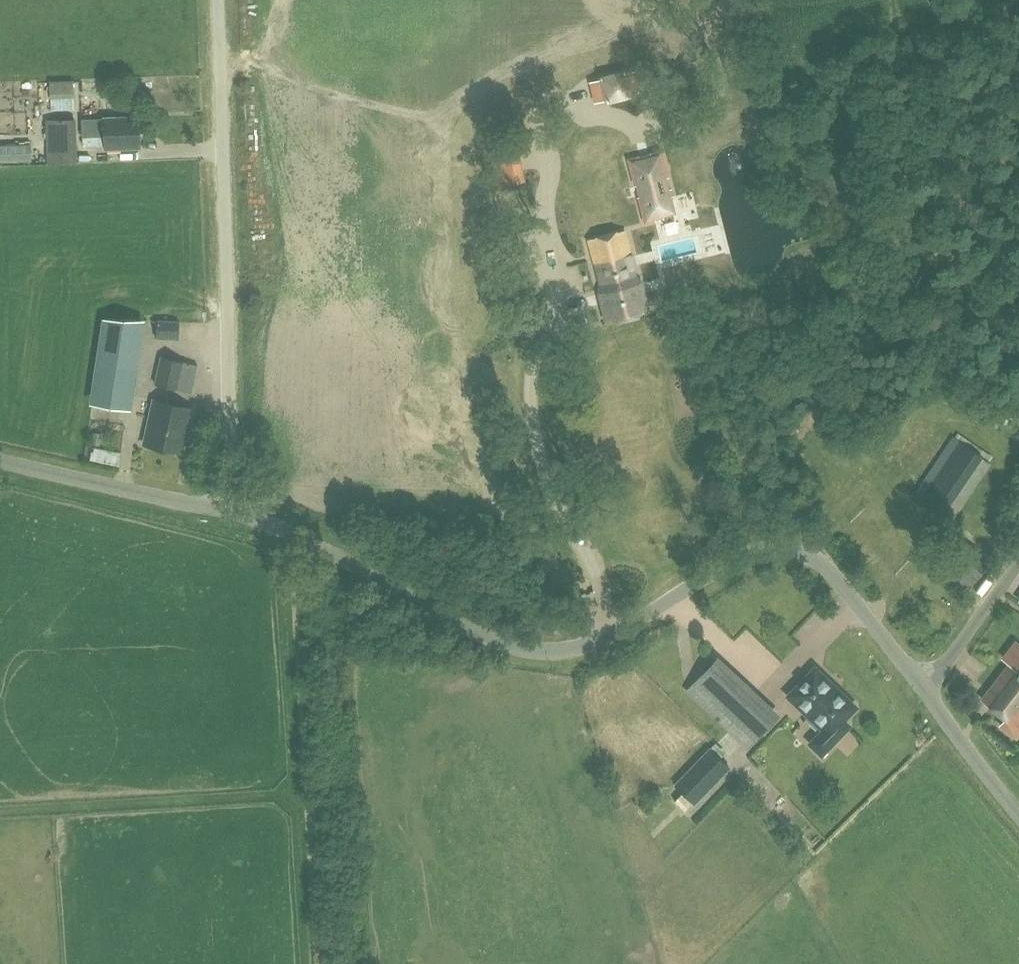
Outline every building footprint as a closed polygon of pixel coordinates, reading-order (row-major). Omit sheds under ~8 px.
[(643,91),(638,70),(604,79),(609,99),(643,91)] [(75,97),(74,80),(50,80),(52,110),(75,109),(75,97)] [(141,147),(140,117),(105,118),(105,117),(83,118),(83,137),(106,136),(106,148),(141,147)] [(48,164),(78,163),(77,119),(46,120),(48,164)] [(499,188),(526,182),(515,139),(488,146),(499,188)] [(32,161),(32,144),(0,145),(0,162),(32,161)] [(659,151),(629,159),(635,183),(637,183),(640,196),(638,197),(645,221),(674,212),(669,189),(667,190),(663,176),(665,175),(659,151)] [(638,285),(628,250),(595,260),(605,294),(601,295),(609,321),(649,310),(642,284),(638,285)] [(135,362),(137,362),(142,320),(104,318),(97,365),(101,366),(95,404),(128,409),(135,371),(134,371),(135,362)] [(178,341),(179,323),(159,323),(158,341),(178,341)] [(191,389),(196,366),(163,359),(158,382),(191,389)] [(183,452),(192,408),(155,400),(146,444),(183,452)] [(946,513),(975,471),(984,457),(952,435),(915,491),(946,513)] [(977,585),(989,563),(956,544),(943,566),(977,585)] [(1018,734),(1018,646),(1017,645),(1004,660),(1011,665),(983,701),(1006,719),(1001,726),(1016,738),(1018,734)] [(747,748),(779,716),(717,658),(686,691),(747,748)] [(835,689),(828,682),(828,678),(820,671),(817,671),(815,668),(788,694),(810,716),(812,715),(824,728),(810,742),(821,753),(847,727),(847,723),(844,719),(854,709),(854,704),(837,687),(835,689)] [(695,804),(732,766),(710,747),(674,784),(695,804)]
